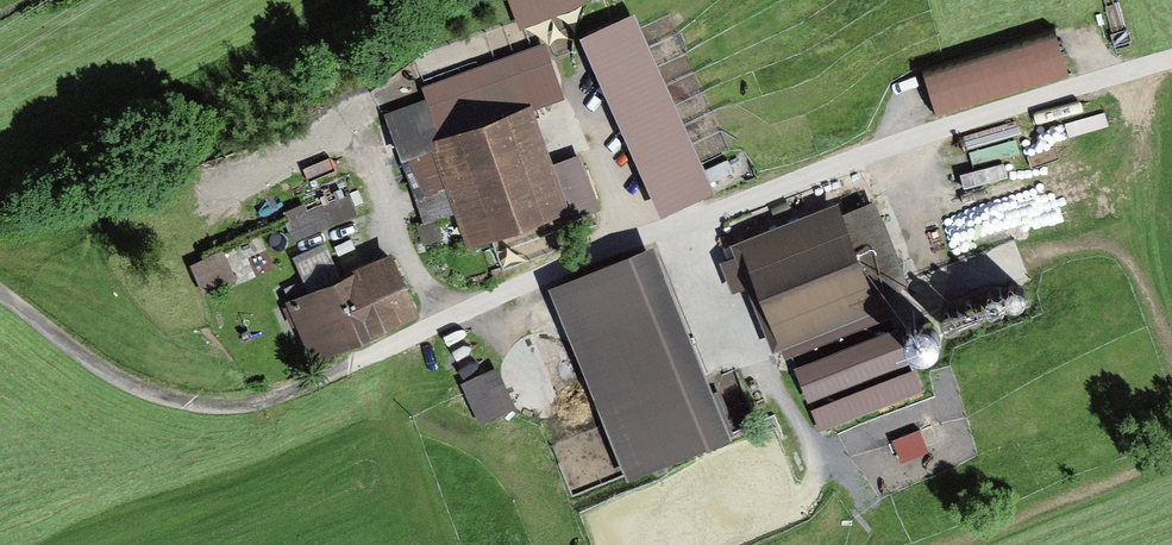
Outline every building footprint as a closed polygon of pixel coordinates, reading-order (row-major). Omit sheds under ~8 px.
[(522,26),(586,0),(511,0),(522,26)] [(634,11),(581,35),(663,212),(716,188),(634,11)] [(1060,33),(926,75),(938,113),(1072,72),(1060,33)] [(385,113),(400,155),(532,105),(567,95),(547,39),(422,84),(427,98),(385,113)] [(532,105),(400,155),(416,197),(445,186),(468,245),(570,206),(554,162),(532,105)] [(581,152),(554,162),(570,206),(573,217),(601,207),(581,152)] [(349,193),(285,219),(293,239),(357,213),(349,193)] [(836,200),(729,242),(734,255),(718,260),(730,290),(745,284),(771,349),(878,307),(836,200)] [(293,256),(308,290),(336,277),(342,275),(327,241),(293,256)] [(653,242),(551,284),(631,477),(733,435),(653,242)] [(225,250),(191,264),(203,292),(236,278),(225,250)] [(342,275),(336,277),(367,339),(421,313),(391,251),(342,275)] [(308,290),(285,301),(315,365),(367,339),(336,277),(308,290)] [(1000,296),(1002,299),(1004,301),(1007,302),(1010,302),(1013,301),(1016,299),(1018,296),(1018,293),(1018,290),(1017,287),(1015,285),(1012,284),(1009,283),(1006,284),(1003,285),(1001,287),(1000,290),(999,293),(1000,296)] [(980,303),(982,306),(984,308),(987,309),(990,309),(994,308),(996,306),(998,303),(998,300),(998,297),(997,294),(995,292),(992,291),(989,290),(986,291),(983,292),(981,294),(980,297),(979,300),(980,303)] [(959,312),(961,315),(964,317),(967,318),(970,318),(973,317),(975,315),(977,312),(978,309),(977,306),(976,303),(974,301),(971,300),(968,299),(965,300),(963,301),(960,303),(959,306),(959,309),(959,312)] [(939,319),(941,322),(943,324),(946,325),(949,325),(953,324),(955,322),(957,319),(957,316),(957,313),(956,310),(954,308),(951,307),(948,306),(945,307),(942,308),(940,310),(939,313),(938,316),(939,319)] [(906,345),(911,348),(917,349),(922,348),(927,345),(931,341),(934,336),(934,330),(933,324),(930,320),(925,316),(920,314),(914,314),(908,316),(904,320),(901,325),(899,330),(900,336),(902,341),(906,345)] [(895,326),(794,365),(807,398),(908,360),(895,326)] [(499,366),(463,381),(481,424),(517,409),(499,366)] [(914,367),(810,408),(818,430),(922,390),(914,367)] [(618,471),(606,427),(559,440),(571,484),(618,471)]
